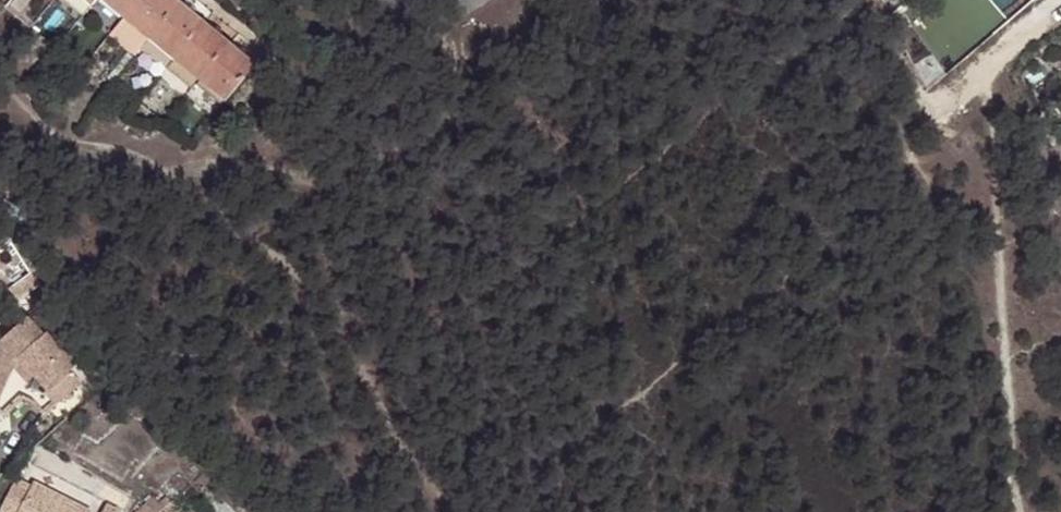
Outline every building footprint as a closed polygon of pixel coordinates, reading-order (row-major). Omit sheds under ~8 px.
[(94,4),(97,0),(73,0),(87,12),(94,4)] [(134,0),(97,0),(94,4),(115,22),(134,0)] [(140,42),(169,8),(159,0),(134,0),(115,22),(140,42)] [(169,8),(140,42),(166,64),(195,30),(169,8)] [(104,36),(128,56),(140,42),(115,22),(104,36)] [(220,51),(195,30),(166,64),(191,85),(220,51)] [(220,51),(191,85),(217,107),(246,73),(220,51)] [(77,379),(70,370),(73,367),(48,335),(44,338),(35,328),(27,317),(0,340),(0,381),(1,382),(5,370),(7,372),(15,355),(51,398),(77,379)] [(39,411),(51,402),(51,398),(15,355),(7,372),(39,411)] [(65,418),(90,396),(77,379),(51,398),(51,402),(65,418)] [(0,504),(0,511),(11,511),(85,511),(33,482),(30,486),(15,476),(0,504)] [(156,498),(131,511),(164,511),(156,498)]
